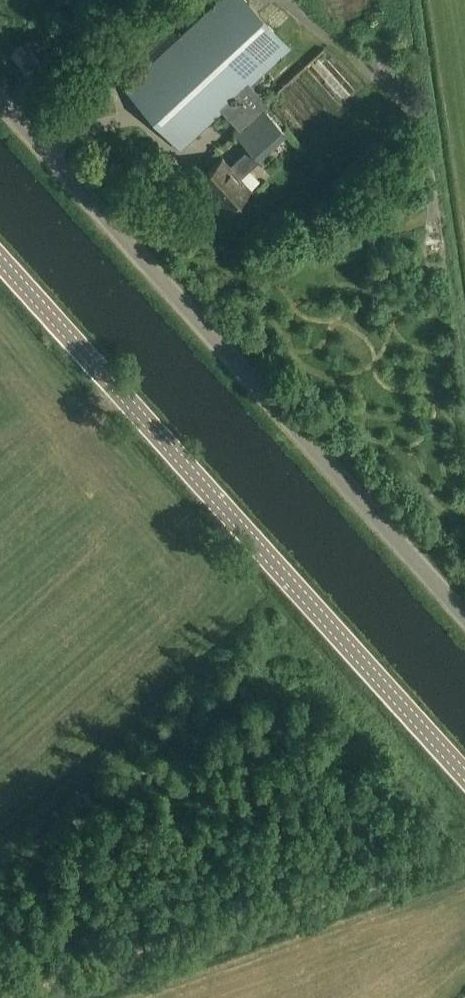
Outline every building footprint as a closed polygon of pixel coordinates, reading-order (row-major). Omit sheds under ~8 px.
[(264,100),(250,85),(288,50),(242,0),(222,0),(126,87),(181,147),(220,111),(236,128),(232,131),(248,148),(230,165),(222,157),(198,181),(227,211),(259,180),(247,168),(289,127),(264,100)]
